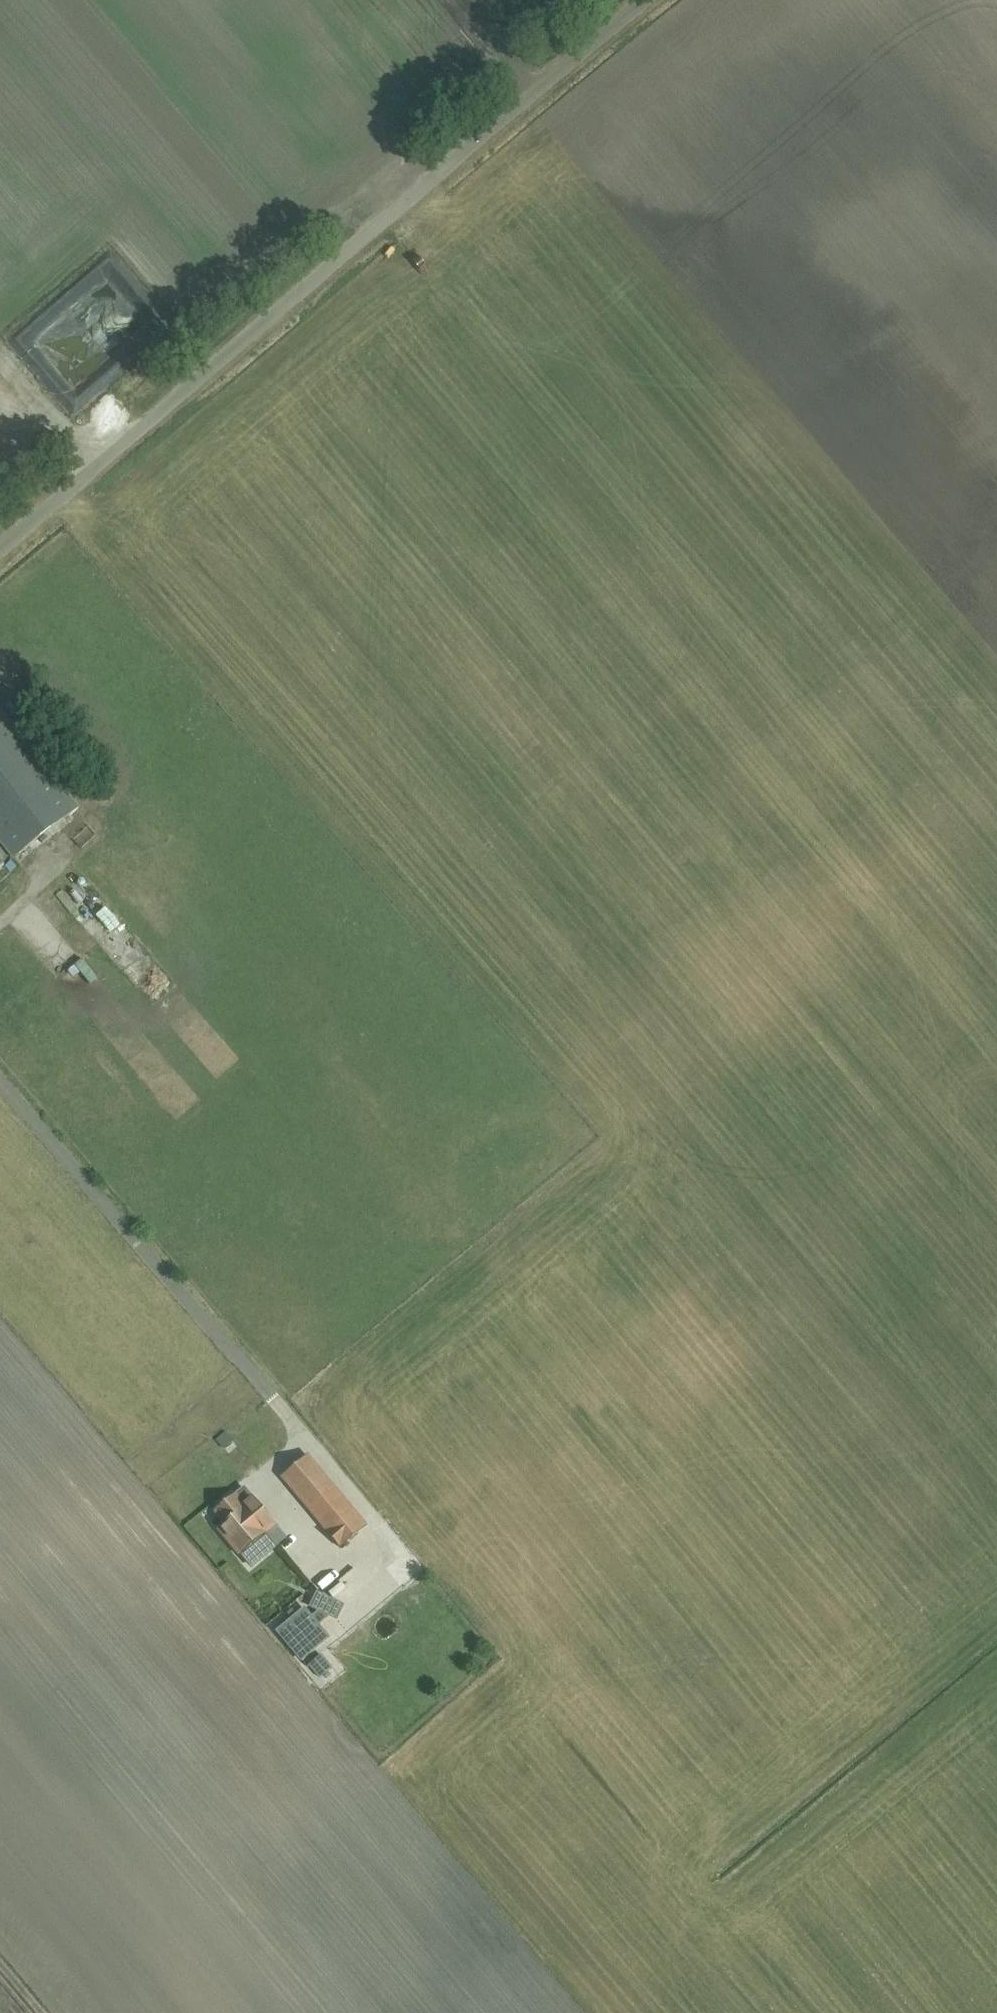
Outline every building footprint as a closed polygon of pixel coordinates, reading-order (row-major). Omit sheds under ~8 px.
[(133,52),(127,57),(146,77),(152,72),(133,52)] [(78,807),(0,707),(0,840),(13,857),(78,807)] [(283,1475),(307,1504),(340,1544),(365,1523),(308,1454),(283,1475)] [(274,1523),(244,1486),(215,1510),(226,1522),(219,1528),(239,1552),(274,1523)] [(294,1654),(324,1629),(305,1606),(275,1631),(294,1654)]
